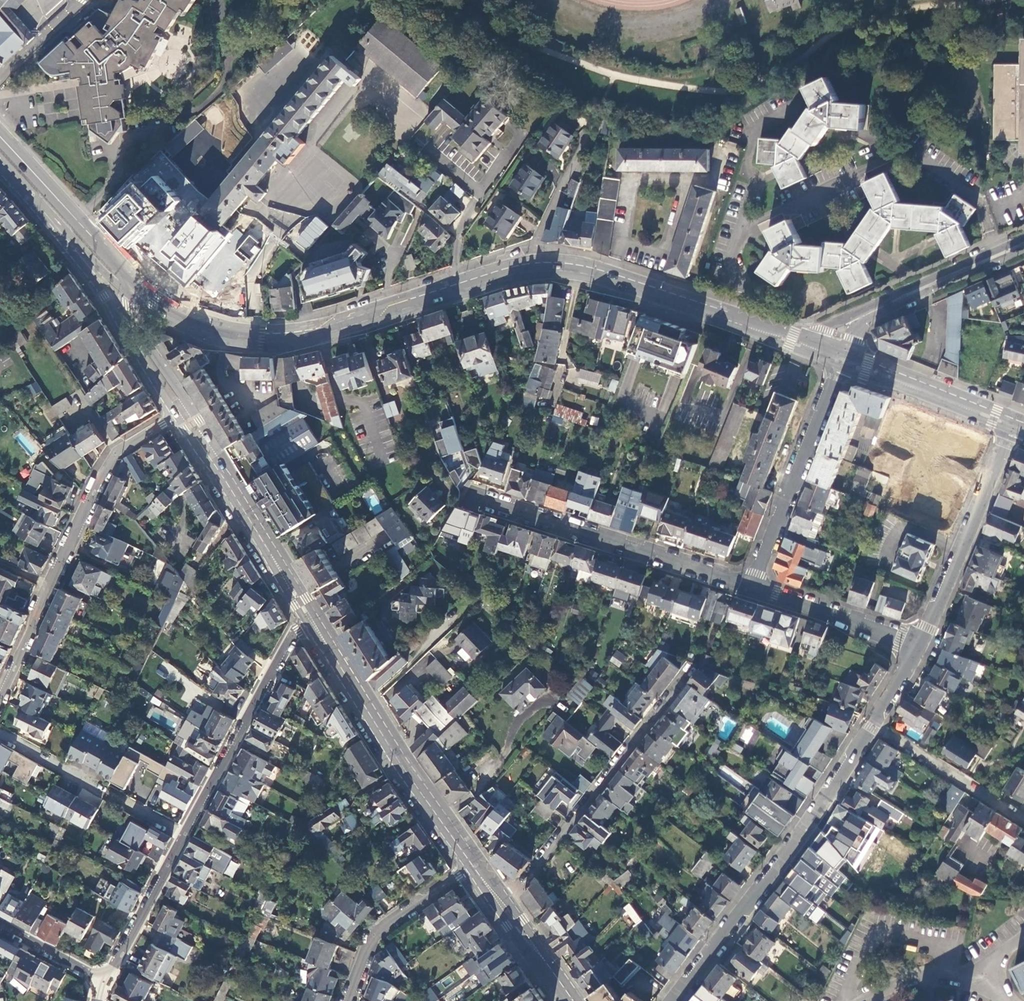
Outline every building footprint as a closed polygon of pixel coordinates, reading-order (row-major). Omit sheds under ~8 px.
[(5,63),(26,43),(27,45),(35,37),(16,13),(25,0),(0,0),(0,58),(5,63)] [(184,9),(188,11),(195,0),(143,0),(141,2),(137,0),(122,0),(114,16),(106,11),(103,12),(103,13),(100,16),(95,13),(74,31),(87,46),(82,50),(72,40),(69,43),(58,53),(54,49),(43,59),(47,63),(43,67),(49,73),(52,75),(54,76),(57,77),(73,74),(74,79),(79,79),(84,78),(88,105),(83,105),(85,120),(90,120),(93,137),(99,136),(120,132),(126,132),(124,118),(122,116),(123,113),(114,105),(117,100),(126,99),(124,84),(119,85),(118,80),(117,73),(122,71),(128,70),(130,69),(132,68),(134,65),(142,69),(144,65),(159,39),(161,35),(157,32),(161,25),(169,31),(184,9)] [(766,1),(770,13),(792,6),(794,11),(801,9),(798,0),(770,0),(766,1)] [(736,10),(742,26),(747,24),(742,8),(736,10)] [(163,42),(159,39),(144,65),(150,68),(163,42)] [(58,53),(69,43),(65,40),(54,49),(58,53)] [(257,65),(266,74),(293,48),(285,40),(257,65)] [(265,139),(284,155),(347,80),(356,88),(362,80),(334,57),(265,139)] [(998,142),(1023,142),(1023,66),(997,66),(998,142)] [(79,79),(83,105),(88,105),(84,78),(79,79)] [(786,189),(808,179),(798,157),(799,157),(802,159),(813,142),(817,145),(833,123),(834,123),(834,127),(864,129),(866,105),(836,103),(836,102),(839,100),(829,78),(807,88),(817,110),(816,111),(813,109),(797,131),(793,128),(782,145),(781,144),(781,140),(761,139),(759,163),(779,165),(779,166),(775,167),(786,189)] [(77,91),(68,91),(68,115),(77,116),(77,91)] [(466,119),(445,100),(444,100),(426,122),(436,130),(441,123),(442,124),(445,121),(452,128),(459,135),(456,139),(465,147),(462,151),(474,161),(490,143),(484,137),(488,132),(497,140),(503,134),(498,129),(508,117),(486,97),(466,119)] [(205,128),(196,118),(163,149),(171,159),(205,128)] [(541,142),(559,155),(573,134),(555,122),(541,142)] [(613,126),(606,122),(601,134),(611,138),(613,126)] [(120,132),(99,136),(112,144),(120,132)] [(212,201),(201,215),(228,237),(232,231),(225,225),(251,193),(259,184),(284,155),(265,139),(212,201)] [(621,169),(711,171),(711,149),(622,148),(621,169)] [(201,215),(212,201),(171,159),(163,149),(125,182),(99,212),(103,215),(100,218),(130,249),(136,244),(159,264),(201,215)] [(512,184),(531,197),(545,176),(527,163),(512,184)] [(420,179),(415,185),(408,180),(396,171),(387,165),(377,176),(385,181),(387,178),(401,188),(421,203),(428,194),(427,193),(442,174),(437,169),(426,183),(420,179)] [(412,174),(400,165),(396,171),(408,180),(412,174)] [(851,294),(873,284),(862,262),(863,261),(866,264),(893,224),(894,225),(894,229),(942,232),(942,233),(938,234),(949,257),(971,246),(960,224),(961,224),(964,226),(976,209),(956,195),(944,212),(943,212),(944,208),(896,205),(896,204),(900,202),(888,174),(865,184),(878,212),(877,212),(874,210),(847,249),(846,248),(846,245),(826,243),(825,248),(798,246),(798,245),(802,243),(791,221),(769,232),(780,254),(779,254),(775,252),(761,272),(781,286),(795,267),(796,267),(796,271),(823,273),(824,268),(844,270),(844,271),(840,272),(851,294)] [(593,247),(593,250),(608,256),(621,179),(605,176),(597,225),(595,236),(593,247)] [(401,188),(387,178),(385,181),(394,189),(398,192),(401,188)] [(561,241),(569,217),(581,182),(573,178),(567,190),(568,190),(566,193),(558,208),(552,231),(548,229),(542,241),(548,242),(561,241)] [(260,202),(268,192),(259,184),(251,193),(260,202)] [(453,207),(465,193),(456,185),(450,191),(449,191),(431,210),(448,226),(460,214),(453,207)] [(668,270),(688,277),(717,192),(696,185),(668,270)] [(0,188),(0,215),(1,220),(14,235),(15,234),(23,243),(34,234),(26,225),(30,222),(0,188)] [(398,192),(394,189),(379,206),(380,207),(376,211),(368,204),(361,213),(388,239),(389,239),(397,221),(401,223),(406,213),(410,215),(416,205),(398,192)] [(364,197),(361,194),(334,224),(344,232),(361,213),(368,204),(370,203),(364,197)] [(486,223),(507,236),(521,214),(500,200),(486,223)] [(451,236),(426,213),(423,220),(427,223),(420,231),(431,241),(428,244),(437,252),(451,236)] [(201,215),(159,264),(187,287),(229,238),(228,237),(201,215)] [(595,236),(597,225),(585,224),(586,220),(569,217),(561,241),(561,243),(593,247),(595,236)] [(318,218),(292,240),(302,252),(330,228),(324,221),(322,223),(318,218)] [(305,275),(306,277),(303,279),(310,302),(354,288),(353,285),(357,283),(358,287),(367,284),(372,270),(363,266),(362,263),(360,258),(366,251),(357,243),(351,251),(315,263),(305,275)] [(33,250),(16,263),(35,286),(51,272),(33,250)] [(369,253),(366,251),(360,258),(362,263),(369,253)] [(406,257),(398,275),(417,268),(413,254),(406,257)] [(1020,297),(1009,271),(1002,274),(984,282),(992,301),(994,307),(1001,304),(1003,308),(1014,303),(1013,299),(1020,297)] [(80,286),(71,274),(55,289),(69,309),(72,307),(87,296),(80,286)] [(272,291),(275,312),(296,309),(292,274),(290,276),(287,274),(273,291),(272,291)] [(992,301),(984,282),(977,285),(966,289),(974,308),(992,301)] [(551,296),(553,283),(532,285),(538,303),(550,302),(551,296)] [(252,284),(250,308),(260,309),(262,285),(252,284)] [(538,303),(532,285),(505,290),(512,312),(524,347),(534,344),(530,330),(527,331),(520,309),(538,303)] [(512,312),(505,290),(484,296),(491,319),(512,312)] [(962,310),(963,291),(946,298),(948,306),(946,352),(944,359),(960,365),(962,318),(962,310)] [(95,308),(87,296),(72,307),(76,313),(53,329),(48,323),(41,329),(56,351),(83,333),(102,320),(95,308)] [(565,298),(551,296),(550,302),(545,325),(545,329),(559,331),(560,329),(565,298)] [(595,322),(574,317),(571,329),(603,338),(606,328),(613,304),(589,298),(586,312),(597,314),(595,322)] [(42,304),(32,314),(41,329),(48,323),(53,320),(42,304)] [(632,309),(613,304),(606,328),(625,334),(632,309)] [(453,346),(457,345),(446,309),(420,318),(424,331),(432,353),(435,352),(431,339),(448,334),(451,344),(453,343),(453,346)] [(920,326),(914,313),(892,322),(874,330),(882,349),(909,360),(916,344),(922,341),(919,333),(915,335),(912,329),(920,326)] [(683,338),(686,328),(659,318),(650,315),(645,314),(629,356),(630,356),(632,351),(637,353),(641,354),(645,356),(644,361),(646,356),(658,360),(658,362),(687,372),(698,343),(683,338)] [(114,339),(102,320),(83,333),(98,359),(85,371),(98,385),(103,380),(126,358),(123,353),(114,339)] [(545,329),(545,325),(542,324),(537,322),(535,337),(542,338),(545,329)] [(16,349),(28,342),(19,328),(11,342),(16,349)] [(562,331),(559,331),(545,329),(542,338),(538,359),(556,362),(562,331)] [(413,359),(432,353),(424,331),(405,336),(413,359)] [(459,341),(467,367),(494,358),(486,333),(459,341)] [(1023,362),(1023,359),(1023,341),(1017,339),(1016,344),(1008,342),(1005,357),(1023,362)] [(206,354),(203,348),(188,343),(170,354),(173,360),(176,365),(196,354),(203,366),(211,362),(206,354)] [(719,360),(720,356),(722,353),(709,348),(699,374),(704,376),(703,379),(716,384),(717,382),(730,387),(737,367),(725,362),(719,360)] [(322,354),(320,350),(314,352),(309,353),(309,352),(296,355),(296,356),(287,358),(274,357),(277,378),(279,400),(279,405),(291,409),(295,410),(292,382),(306,378),(306,381),(311,380),(310,378),(316,376),(319,385),(318,386),(328,419),(330,420),(331,423),(344,428),(322,354)] [(414,375),(406,352),(405,352),(404,350),(397,352),(398,354),(394,356),(394,357),(380,362),(388,384),(414,375)] [(374,380),(365,352),(364,352),(349,357),(348,353),(334,357),(340,375),(337,376),(342,390),(351,387),(353,391),(366,386),(365,383),(374,380)] [(247,357),(226,353),(224,369),(246,369),(246,378),(277,378),(274,357),(247,357)] [(135,372),(126,358),(103,380),(111,391),(118,401),(123,398),(116,386),(119,385),(122,388),(123,387),(128,396),(144,387),(135,372)] [(753,358),(752,361),(746,377),(765,384),(773,364),(759,358),(758,359),(753,358)] [(938,371),(959,380),(960,365),(944,359),(943,358),(938,371)] [(535,363),(532,370),(523,389),(538,394),(547,397),(550,390),(556,370),(546,367),(546,369),(540,367),(540,365),(535,363)] [(246,436),(205,368),(186,380),(194,392),(210,419),(228,448),(246,436)] [(603,374),(582,369),(579,382),(599,388),(603,374)] [(306,381),(319,385),(316,376),(310,378),(311,380),(306,381)] [(416,380),(422,398),(428,397),(426,389),(427,389),(424,378),(416,380)] [(615,393),(618,381),(611,379),(608,391),(615,393)] [(103,380),(98,385),(85,397),(90,405),(107,393),(111,391),(103,380)] [(42,390),(37,381),(27,385),(33,395),(42,390)] [(1004,381),(1000,396),(1013,400),(1017,386),(1004,381)] [(1013,400),(1023,404),(1023,382),(1022,381),(1018,382),(1017,386),(1013,400)] [(879,430),(892,397),(857,385),(855,393),(846,390),(822,451),(844,459),(853,463),(858,448),(850,445),(864,409),(870,412),(865,424),(879,430)] [(538,394),(523,389),(517,403),(533,408),(538,394)] [(151,397),(147,391),(116,409),(114,410),(118,417),(119,417),(151,397)] [(562,392),(561,400),(594,403),(594,401),(585,400),(585,394),(562,392)] [(769,416),(790,424),(799,401),(778,392),(769,416)] [(154,402),(151,397),(119,417),(122,422),(139,412),(143,418),(158,409),(154,402)] [(892,397),(879,430),(877,436),(902,446),(919,408),(892,397)] [(66,398),(53,406),(58,414),(71,406),(66,398)] [(280,415),(291,409),(279,405),(279,400),(273,403),(280,415)] [(382,406),(387,419),(398,416),(394,402),(382,406)] [(251,416),(259,428),(280,415),(273,403),(251,416)] [(748,408),(735,403),(709,466),(722,471),(748,408)] [(557,404),(554,415),(573,422),(579,423),(580,420),(582,412),(557,404)] [(259,428),(246,436),(228,448),(239,465),(251,484),(286,463),(318,444),(302,418),(307,415),(295,410),(291,409),(280,415),(259,428)] [(118,417),(114,410),(107,414),(112,421),(118,417)] [(930,413),(914,450),(974,474),(989,437),(930,413)] [(103,426),(112,421),(107,414),(99,419),(103,426)] [(589,424),(597,426),(599,418),(591,416),(589,424)] [(751,462),(744,479),(753,483),(764,487),(790,424),(769,416),(762,435),(757,433),(746,460),(751,462)] [(454,418),(441,422),(447,439),(437,442),(442,457),(451,454),(461,451),(465,449),(454,418)] [(114,442),(122,437),(112,421),(103,426),(114,442)] [(81,431),(72,437),(84,456),(106,442),(94,423),(86,428),(85,427),(80,431),(81,431)] [(70,434),(45,449),(63,469),(84,456),(72,437),(70,434)] [(158,467),(175,455),(163,434),(143,447),(157,468),(158,467)] [(505,445),(494,441),(486,455),(480,472),(489,475),(493,476),(492,480),(502,484),(510,461),(501,458),(505,445)] [(466,452),(470,462),(479,468),(482,463),(477,448),(466,452)] [(1019,448),(1011,469),(1019,473),(1023,475),(1023,450),(1019,448)] [(461,465),(463,468),(467,467),(468,471),(471,466),(470,462),(466,452),(465,449),(461,451),(465,463),(461,465)] [(186,456),(183,450),(175,455),(158,467),(157,468),(158,467),(161,470),(167,466),(176,476),(171,480),(174,483),(192,465),(186,456)] [(832,488),(844,459),(822,451),(811,480),(832,488)] [(146,479),(145,476),(131,454),(123,459),(127,464),(139,483),(146,479)] [(122,474),(127,464),(123,459),(117,471),(122,474)] [(310,462),(292,473),(286,463),(251,484),(259,498),(273,520),(282,536),(314,517),(314,516),(310,509),(313,508),(308,500),(305,502),(301,495),(305,494),(300,485),(308,480),(326,509),(333,505),(336,503),(321,480),(319,480),(317,476),(318,475),(310,462)] [(198,474),(192,465),(174,483),(150,505),(157,516),(173,501),(170,498),(178,491),(181,494),(186,491),(190,496),(208,525),(219,509),(211,496),(202,482),(202,481),(198,474)] [(873,471),(864,467),(861,466),(849,495),(862,499),(873,471)] [(894,519),(946,540),(970,481),(930,466),(915,503),(902,499),(894,519)] [(460,478),(461,481),(468,471),(467,467),(460,478)] [(1011,469),(1001,491),(1021,499),(1023,490),(1023,487),(1019,485),(1021,481),(1020,478),(1018,477),(1019,473),(1011,469)] [(460,478),(455,470),(449,473),(457,488),(461,481),(460,478)] [(127,481),(115,475),(103,502),(114,508),(117,502),(119,503),(120,501),(118,500),(127,481)] [(527,497),(533,478),(523,475),(521,479),(518,478),(516,483),(511,482),(507,491),(527,497)] [(52,478),(43,498),(63,508),(72,487),(52,478)] [(546,503),(552,485),(533,478),(527,497),(546,503)] [(639,513),(647,489),(648,487),(626,479),(617,506),(611,524),(633,531),(639,513)] [(822,513),(832,488),(811,480),(801,504),(822,513)] [(764,514),(773,491),(764,487),(753,483),(745,506),(748,508),(764,514)] [(567,510),(573,492),(552,485),(546,503),(567,510)] [(411,503),(429,521),(446,505),(428,486),(411,503)] [(837,490),(832,488),(822,513),(825,514),(827,515),(837,490)] [(666,510),(670,497),(662,494),(647,489),(639,513),(662,520),(666,510)] [(878,506),(882,496),(874,493),(870,503),(878,506)] [(1014,500),(1000,494),(992,513),(1006,518),(1014,500)] [(63,508),(43,498),(42,499),(44,500),(40,509),(42,510),(38,518),(54,525),(63,508)] [(611,524),(617,506),(595,499),(589,517),(611,524)] [(109,521),(115,508),(114,508),(103,502),(91,526),(102,531),(112,536),(117,525),(109,521)] [(115,508),(127,514),(130,509),(119,503),(117,502),(114,508),(115,508)] [(878,506),(870,503),(865,513),(874,517),(878,507),(878,506)] [(825,514),(822,513),(801,504),(797,513),(821,523),(825,514)] [(306,533),(299,537),(301,540),(298,542),(307,555),(316,549),(317,551),(330,543),(331,544),(332,543),(352,531),(343,516),(340,518),(333,505),(326,509),(317,514),(314,516),(314,517),(322,530),(311,537),(309,535),(307,536),(306,533)] [(414,538),(393,507),(378,516),(385,528),(395,544),(397,543),(399,547),(414,538)] [(481,514),(459,507),(455,519),(467,523),(466,525),(469,526),(467,534),(474,536),(475,530),(481,514)] [(756,535),(764,514),(748,508),(739,529),(756,535)] [(224,518),(219,509),(208,525),(195,545),(205,552),(226,520),(224,518)] [(692,519),(666,510),(662,520),(659,532),(685,541),(691,520),(692,519)] [(29,515),(24,513),(14,532),(18,534),(29,515)] [(821,523),(797,513),(790,530),(815,539),(818,532),(821,523)] [(1015,541),(1022,525),(1010,520),(1006,518),(992,513),(984,531),(1003,539),(1004,536),(1015,541)] [(497,519),(481,514),(475,530),(490,535),(485,550),(497,554),(499,547),(503,535),(505,527),(496,524),(497,519)] [(49,528),(29,515),(18,534),(38,546),(49,528)] [(385,528),(378,516),(352,531),(332,543),(340,556),(385,528)] [(715,528),(691,520),(685,541),(707,548),(715,528)] [(503,535),(499,547),(514,553),(515,551),(525,554),(529,543),(533,531),(512,524),(508,536),(503,535)] [(715,528),(707,548),(729,555),(737,535),(715,528)] [(819,541),(815,539),(790,530),(779,557),(799,564),(802,555),(805,546),(813,549),(816,550),(819,541)] [(129,544),(112,536),(102,531),(100,535),(98,535),(93,545),(97,547),(94,551),(106,557),(105,558),(119,565),(129,544)] [(547,557),(551,558),(557,539),(536,532),(529,552),(539,555),(547,557)] [(900,550),(896,561),(892,570),(920,581),(923,573),(929,559),(935,544),(908,532),(902,547),(900,550)] [(239,542),(234,533),(224,545),(227,550),(225,551),(227,553),(229,552),(232,557),(225,561),(230,569),(236,565),(237,566),(247,554),(239,542)] [(557,539),(551,558),(570,564),(576,545),(557,539)] [(593,558),(596,551),(576,545),(570,564),(569,567),(572,568),(573,565),(581,568),(578,578),(591,583),(592,580),(594,573),(598,560),(593,558)] [(41,575),(50,557),(27,546),(23,556),(25,557),(21,566),(41,575)] [(404,577),(410,572),(392,546),(383,552),(402,578),(404,577)] [(813,549),(805,546),(802,555),(810,558),(813,549)] [(980,546),(972,567),(995,577),(1003,555),(980,546)] [(432,548),(430,551),(435,561),(454,577),(457,573),(438,558),(436,554),(437,552),(432,548)] [(322,549),(299,563),(307,576),(317,592),(340,578),(322,549)] [(247,554),(237,566),(233,570),(240,581),(245,578),(238,568),(250,560),(247,554)] [(547,557),(539,555),(536,563),(544,565),(547,557)] [(808,568),(799,564),(779,557),(775,567),(783,570),(779,578),(802,586),(808,568)] [(83,560),(72,583),(93,593),(99,596),(105,583),(110,585),(114,576),(83,560)] [(255,567),(250,560),(238,568),(245,578),(240,581),(245,588),(236,600),(240,603),(252,587),(261,577),(255,567)] [(622,568),(598,560),(594,573),(592,580),(616,588),(616,587),(622,568)] [(185,562),(180,574),(186,581),(189,585),(199,572),(185,562)] [(180,574),(170,563),(156,591),(177,601),(186,581),(180,574)] [(995,593),(1001,579),(995,577),(972,567),(970,566),(961,586),(974,592),(975,589),(977,585),(980,587),(995,593)] [(9,595),(14,585),(16,586),(20,578),(0,568),(0,601),(23,612),(23,611),(21,610),(23,608),(25,609),(29,599),(19,594),(17,599),(9,595)] [(646,576),(622,568),(616,587),(640,595),(643,585),(646,576)] [(404,621),(409,626),(414,621),(416,621),(417,613),(426,614),(427,605),(436,606),(437,597),(446,598),(447,589),(438,588),(439,579),(437,578),(431,572),(425,577),(422,577),(422,586),(413,586),(412,595),(403,594),(402,602),(393,601),(393,610),(402,610),(401,620),(404,621)] [(857,576),(849,601),(867,607),(875,582),(857,576)] [(340,578),(317,592),(322,601),(328,611),(330,609),(343,601),(338,592),(347,587),(341,577),(340,578)] [(229,593),(235,582),(229,579),(223,590),(229,593)] [(643,585),(640,595),(640,596),(649,599),(648,602),(661,606),(661,609),(671,611),(678,590),(654,583),(652,588),(643,585)] [(268,600),(252,587),(240,603),(239,604),(247,611),(248,610),(253,604),(259,609),(268,600)] [(83,598),(62,588),(52,608),(74,618),(76,613),(83,598)] [(671,611),(700,621),(707,598),(699,596),(698,598),(688,595),(689,594),(678,590),(671,611)] [(723,614),(726,604),(721,602),(723,594),(712,591),(703,617),(712,621),(720,624),(723,614)] [(876,610),(901,618),(906,603),(881,594),(876,610)] [(277,603),(273,597),(266,606),(268,609),(277,603)] [(759,604),(736,597),(732,606),(729,616),(728,617),(753,625),(759,604)] [(988,605),(969,597),(964,607),(965,608),(962,615),(960,614),(956,623),(971,630),(973,630),(976,622),(978,622),(981,614),(985,613),(988,605)] [(358,616),(347,598),(343,601),(330,609),(335,617),(333,618),(334,620),(339,628),(348,623),(352,629),(365,621),(361,615),(358,616)] [(28,614),(23,612),(0,601),(0,613),(5,616),(5,615),(24,623),(28,614)] [(279,607),(277,603),(268,609),(263,611),(263,610),(256,618),(262,629),(271,623),(275,629),(287,621),(279,607)] [(248,610),(255,615),(259,609),(253,604),(248,610)] [(729,616),(732,606),(726,604),(723,614),(729,616)] [(781,611),(759,604),(753,625),(751,629),(774,637),(781,611)] [(74,618),(52,608),(43,627),(63,637),(65,637),(74,618)] [(800,617),(781,611),(774,637),(772,641),(791,647),(800,617)] [(0,627),(0,638),(14,644),(24,623),(5,615),(5,616),(0,627)] [(392,661),(367,620),(365,621),(352,629),(343,635),(358,659),(371,679),(392,661)] [(400,653),(401,652),(395,642),(391,635),(382,620),(377,623),(397,655),(398,655),(400,653)] [(829,627),(810,620),(801,649),(810,652),(813,644),(821,647),(829,627)] [(968,636),(971,630),(956,623),(953,622),(942,647),(945,648),(961,655),(966,641),(970,642),(972,638),(968,636)] [(473,657),(475,659),(491,644),(473,625),(456,640),(473,657)] [(52,660),(63,637),(43,627),(32,650),(52,660)] [(391,635),(395,642),(401,638),(396,631),(391,635)] [(534,638),(531,641),(537,647),(540,643),(534,638)] [(240,639),(236,644),(237,645),(248,654),(252,649),(240,639)] [(420,643),(416,639),(401,652),(400,653),(404,657),(420,643)] [(12,647),(0,642),(0,669),(1,670),(12,647)] [(658,650),(668,654),(671,646),(661,642),(658,650)] [(230,657),(221,668),(239,682),(246,674),(244,672),(255,659),(248,654),(237,645),(230,653),(230,657)] [(553,652),(545,646),(543,650),(551,655),(553,652)] [(305,676),(317,669),(310,657),(304,647),(297,647),(293,655),(305,676)] [(972,682),(980,663),(961,655),(945,648),(940,661),(963,676),(972,682)] [(465,649),(459,654),(467,662),(473,657),(465,649)] [(658,650),(646,666),(654,672),(665,657),(668,654),(658,650)] [(624,656),(617,651),(610,662),(616,667),(624,656)] [(408,662),(404,657),(400,653),(398,655),(397,655),(392,661),(371,679),(373,683),(377,690),(408,662)] [(700,666),(702,667),(707,669),(712,656),(705,653),(700,666)] [(668,654),(665,657),(681,669),(687,662),(686,661),(668,654)] [(654,672),(669,684),(675,677),(681,669),(665,657),(654,672)] [(53,694),(57,696),(68,671),(39,658),(28,682),(53,694)] [(453,676),(436,659),(426,668),(443,686),(453,676)] [(940,661),(939,661),(930,676),(953,691),(963,676),(940,661)] [(873,695),(888,671),(878,664),(871,676),(866,673),(864,677),(860,682),(864,685),(862,688),(864,689),(873,695)] [(221,668),(217,665),(212,671),(220,676),(219,681),(221,683),(214,692),(233,704),(245,688),(239,682),(221,668)] [(715,681),(722,686),(731,675),(707,669),(702,667),(697,674),(690,683),(705,694),(715,681)] [(503,693),(516,707),(533,692),(538,697),(547,688),(529,668),(503,693)] [(847,680),(857,687),(860,682),(864,677),(854,670),(847,680)] [(323,679),(319,672),(306,694),(314,707),(327,684),(323,679)] [(656,698),(658,699),(663,692),(669,684),(654,672),(642,687),(656,698)] [(582,679),(569,696),(580,705),(593,689),(582,679)] [(758,683),(744,679),(742,686),(755,691),(758,683)] [(927,680),(915,699),(935,712),(947,692),(927,680)] [(28,682),(27,682),(22,693),(26,695),(25,698),(24,697),(19,707),(22,708),(39,716),(45,703),(48,704),(53,694),(28,682)] [(857,687),(842,682),(834,703),(855,711),(864,689),(862,688),(857,687)] [(282,715),(296,689),(285,683),(280,692),(277,690),(272,699),(275,701),(271,709),(282,715)] [(705,694),(690,683),(684,691),(677,699),(686,706),(689,709),(684,715),(693,722),(695,724),(714,701),(705,694)] [(332,693),(327,684),(314,707),(324,721),(332,714),(336,709),(334,706),(339,703),(332,693)] [(624,704),(641,718),(650,706),(656,698),(642,687),(639,685),(624,704)] [(104,688),(100,686),(95,696),(99,698),(104,688)] [(400,712),(407,720),(416,711),(424,703),(408,686),(392,701),(401,711),(400,712)] [(467,713),(480,701),(469,688),(448,707),(460,720),(467,713)] [(460,720),(448,707),(435,693),(424,703),(416,711),(432,728),(441,737),(459,720),(460,720)] [(908,695),(898,711),(905,715),(902,720),(914,727),(915,725),(921,729),(925,724),(927,725),(935,712),(915,699),(908,695)] [(1015,713),(1023,719),(1023,698),(1015,713)] [(686,706),(677,699),(672,705),(676,708),(684,715),(689,709),(686,706)] [(637,726),(643,719),(641,718),(624,704),(621,702),(613,712),(621,718),(635,729),(637,726)] [(855,711),(834,703),(826,725),(847,732),(855,711)] [(350,720),(340,705),(326,731),(330,735),(333,737),(342,731),(348,741),(358,734),(350,720)] [(282,715),(271,709),(265,706),(253,727),(275,739),(288,718),(282,715)] [(223,740),(235,718),(215,707),(211,716),(212,717),(211,718),(208,717),(207,719),(209,720),(205,728),(223,740)] [(39,716),(22,708),(15,724),(27,730),(24,735),(45,745),(47,739),(44,738),(52,722),(39,716)] [(693,722),(684,715),(676,708),(667,719),(664,722),(661,720),(654,728),(671,740),(674,736),(675,737),(677,735),(679,735),(684,729),(686,730),(693,722)] [(609,709),(604,716),(615,725),(621,718),(613,712),(609,709)] [(554,723),(544,735),(571,757),(578,749),(589,758),(598,747),(589,739),(585,737),(585,736),(567,721),(567,722),(554,712),(550,717),(549,719),(554,723)] [(470,717),(467,713),(460,720),(459,720),(463,724),(470,717)] [(307,721),(295,714),(292,720),(304,726),(307,721)] [(598,747),(612,758),(616,753),(617,751),(623,744),(609,733),(615,725),(604,716),(597,724),(599,726),(589,739),(598,747)] [(792,753),(824,773),(832,759),(828,756),(834,746),(839,749),(849,733),(847,732),(826,725),(811,716),(804,727),(811,731),(805,741),(801,738),(792,753)] [(205,728),(191,719),(187,726),(202,734),(197,743),(210,750),(212,746),(218,750),(223,740),(205,728)] [(438,784),(456,771),(463,766),(449,748),(470,733),(463,724),(459,720),(441,737),(420,757),(426,767),(438,784)] [(275,739),(253,727),(248,738),(270,750),(275,739)] [(923,740),(929,744),(937,731),(930,727),(923,740)] [(432,728),(413,746),(415,749),(420,757),(441,737),(432,728)] [(671,740),(654,728),(648,736),(639,748),(661,765),(663,766),(664,764),(661,761),(675,743),(671,740)] [(909,729),(906,735),(918,740),(921,733),(909,729)] [(91,766),(104,743),(97,739),(97,738),(82,730),(67,757),(73,760),(76,760),(83,763),(84,762),(91,766)] [(976,755),(985,760),(993,748),(980,739),(975,748),(953,736),(943,753),(969,767),(976,755)] [(722,741),(717,738),(708,752),(710,753),(713,755),(722,741)] [(181,744),(189,750),(193,744),(184,739),(181,744)] [(898,750),(880,739),(867,760),(899,780),(901,782),(905,775),(889,765),(898,750)] [(352,746),(346,755),(365,786),(379,778),(375,771),(380,769),(377,764),(365,745),(362,740),(352,746)] [(26,785),(38,763),(0,743),(0,770),(2,771),(9,760),(19,765),(12,777),(26,785)] [(104,743),(91,766),(98,770),(97,771),(104,775),(105,778),(111,781),(126,754),(111,746),(111,747),(104,743)] [(184,775),(200,784),(209,766),(208,766),(198,760),(194,769),(182,762),(189,750),(181,744),(178,743),(166,765),(184,775)] [(232,766),(254,778),(257,772),(270,779),(276,766),(243,747),(232,766)] [(819,781),(824,773),(792,753),(784,747),(776,759),(781,762),(775,771),(790,781),(788,784),(807,797),(817,783),(804,776),(811,766),(818,771),(814,778),(819,781)] [(661,765),(639,748),(632,757),(624,767),(634,775),(638,769),(650,779),(661,765)] [(892,791),(899,780),(867,760),(856,778),(853,782),(871,793),(878,782),(892,791)] [(179,795),(190,802),(200,784),(184,775),(166,765),(158,761),(148,778),(160,785),(165,775),(184,786),(179,795)] [(232,766),(222,785),(248,799),(252,801),(262,783),(254,778),(232,766)] [(1003,790),(1023,802),(1023,801),(1023,770),(1018,767),(1003,790)] [(445,794),(452,804),(471,791),(456,771),(438,784),(445,794)] [(612,790),(606,797),(618,806),(628,814),(635,806),(630,802),(641,787),(635,782),(635,781),(621,771),(612,782),(608,787),(609,788),(612,790)] [(581,774),(573,785),(584,794),(592,783),(581,774)] [(322,790),(327,782),(316,776),(311,785),(322,790)] [(740,806),(780,837),(795,814),(799,810),(789,803),(788,805),(786,803),(789,799),(791,800),(795,795),(774,780),(771,784),(766,781),(760,789),(755,785),(740,806)] [(545,801),(555,810),(565,798),(570,803),(578,794),(562,781),(551,794),(551,793),(545,801)] [(396,792),(390,783),(373,795),(382,808),(384,811),(401,799),(396,792)] [(951,815),(965,792),(952,784),(945,796),(948,799),(946,803),(943,802),(940,807),(951,815)] [(55,785),(44,804),(66,816),(77,797),(55,785)] [(239,815),(248,799),(222,785),(209,809),(241,827),(245,818),(239,815)] [(694,791),(688,786),(683,792),(689,797),(694,791)] [(612,790),(609,788),(603,795),(606,797),(612,790)] [(849,796),(843,804),(881,829),(889,816),(899,822),(904,814),(882,800),(877,808),(873,805),(873,806),(872,809),(867,805),(871,799),(859,791),(854,799),(849,796)] [(603,795),(602,795),(593,806),(586,815),(589,817),(582,826),(602,842),(604,843),(613,832),(604,824),(618,806),(606,797),(603,795)] [(99,809),(77,797),(66,816),(88,829),(99,809)] [(346,798),(305,823),(304,824),(314,834),(320,830),(329,822),(330,823),(339,817),(335,814),(347,807),(350,804),(346,798)] [(473,809),(469,805),(458,813),(461,816),(463,819),(473,812),(477,816),(475,819),(482,826),(483,825),(497,808),(484,798),(478,805),(477,804),(473,809)] [(547,821),(555,810),(545,801),(542,798),(533,809),(547,821)] [(12,811),(14,806),(0,799),(0,805),(12,811)] [(404,804),(401,799),(384,811),(383,812),(382,813),(378,815),(382,820),(382,821),(387,818),(389,822),(388,822),(391,826),(404,817),(401,813),(408,809),(404,804)] [(987,829),(998,812),(981,802),(974,813),(965,829),(981,839),(987,829)] [(495,835),(506,820),(512,812),(501,803),(497,808),(483,825),(495,835)] [(841,803),(823,830),(838,847),(858,874),(885,831),(881,829),(843,804),(841,803)] [(965,829),(974,813),(965,807),(964,808),(961,806),(959,809),(958,808),(952,819),(956,821),(954,825),(955,826),(949,836),(957,842),(965,829)] [(371,814),(374,818),(378,815),(382,813),(379,808),(371,814)] [(241,827),(209,809),(201,823),(210,828),(213,824),(217,827),(216,828),(227,835),(228,833),(237,838),(240,832),(244,834),(247,830),(241,827)] [(1020,835),(1023,828),(998,812),(987,829),(1013,845),(1020,835)] [(361,827),(352,813),(345,818),(354,833),(361,827)] [(374,818),(372,819),(375,824),(382,820),(378,815),(374,818)] [(589,817),(586,815),(579,824),(582,826),(589,817)] [(747,837),(757,845),(760,847),(768,838),(761,833),(764,829),(746,815),(742,821),(749,827),(743,834),(747,837)] [(132,820),(120,841),(138,851),(146,837),(155,843),(148,856),(158,861),(165,848),(171,837),(152,826),(150,829),(132,820)] [(490,847),(498,853),(507,842),(518,829),(506,820),(495,835),(492,839),(495,841),(490,847)] [(418,824),(400,837),(407,847),(410,845),(415,841),(421,849),(432,842),(424,831),(418,824)] [(582,826),(579,824),(576,829),(572,833),(579,839),(577,842),(586,849),(591,843),(597,848),(602,842),(582,826)] [(949,830),(944,826),(939,834),(943,838),(949,830)] [(320,830),(314,834),(329,851),(334,847),(320,830)] [(838,847),(823,830),(795,867),(816,883),(834,858),(830,854),(838,847)] [(741,838),(733,832),(729,837),(737,843),(741,838)] [(1020,835),(1013,845),(1009,853),(1023,862),(1023,838),(1020,835)] [(225,852),(194,836),(185,853),(205,864),(208,857),(212,860),(216,853),(223,856),(225,852)] [(744,841),(754,848),(757,845),(747,837),(744,841)] [(741,838),(737,843),(725,858),(742,871),(757,851),(754,848),(744,841),(741,838)] [(42,863),(46,866),(59,841),(54,839),(42,863)] [(120,841),(117,839),(107,857),(136,872),(145,854),(138,851),(120,841)] [(506,870),(517,879),(531,861),(507,842),(498,853),(493,860),(506,870)] [(633,857),(637,860),(642,854),(638,851),(633,857)] [(692,872),(701,878),(717,858),(708,852),(692,872)] [(211,868),(205,864),(185,853),(173,875),(190,885),(199,890),(211,868)] [(930,886),(954,885),(961,874),(966,865),(949,855),(930,886)] [(427,865),(420,856),(399,871),(405,879),(409,876),(417,886),(423,881),(423,882),(437,871),(431,863),(427,865)] [(630,871),(638,861),(637,860),(633,857),(629,863),(626,866),(630,871)] [(451,868),(445,859),(436,866),(442,874),(451,868)] [(212,868),(232,879),(237,869),(224,862),(222,866),(215,862),(212,868)] [(795,867),(785,879),(818,904),(827,892),(816,883),(795,867)] [(716,885),(714,888),(731,901),(742,887),(725,874),(716,885)] [(983,894),(985,891),(989,885),(978,878),(975,883),(961,874),(954,885),(974,893),(983,894)] [(190,885),(173,875),(168,884),(172,886),(167,895),(185,904),(189,897),(185,894),(190,885)] [(93,891),(131,911),(141,892),(139,891),(141,886),(128,879),(125,883),(122,881),(119,886),(101,877),(93,891)] [(705,881),(710,885),(714,888),(716,885),(707,878),(705,881)] [(550,898),(536,879),(523,895),(538,916),(552,907),(558,900),(554,895),(550,898)] [(785,879),(776,892),(793,904),(808,916),(818,904),(785,879)] [(386,896),(378,885),(370,891),(378,902),(386,896)] [(714,888),(710,885),(703,893),(708,897),(700,908),(716,921),(731,901),(714,888)] [(13,921),(23,903),(25,899),(29,892),(31,889),(27,887),(19,900),(13,897),(12,899),(11,902),(8,906),(4,903),(0,910),(0,914),(13,921)] [(469,911),(454,890),(426,910),(441,930),(469,911)] [(25,899),(28,900),(30,901),(33,896),(34,894),(29,892),(25,899)] [(344,892),(335,903),(360,924),(373,908),(364,900),(360,905),(356,902),(356,903),(344,892)] [(780,922),(793,904),(776,892),(763,909),(780,922)] [(660,895),(655,900),(669,916),(672,912),(671,910),(665,904),(666,902),(660,895)] [(46,903),(33,896),(30,901),(28,900),(25,904),(23,903),(13,921),(35,933),(40,922),(36,920),(46,903)] [(276,903),(267,898),(259,914),(268,918),(276,903)] [(335,903),(330,899),(323,907),(322,913),(329,918),(323,925),(324,926),(316,936),(317,937),(333,943),(338,937),(336,936),(338,933),(340,935),(346,940),(360,924),(335,903)] [(643,919),(631,903),(625,909),(637,924),(643,919)] [(167,904),(155,925),(161,928),(176,937),(184,921),(175,916),(178,910),(167,904)] [(700,908),(698,906),(684,924),(703,938),(716,921),(700,908)] [(68,924),(65,930),(82,939),(94,916),(77,907),(68,924)] [(562,921),(552,907),(543,919),(555,935),(548,939),(554,948),(572,936),(570,932),(576,925),(569,915),(562,921)] [(780,922),(763,909),(754,920),(771,932),(780,922)] [(453,931),(466,948),(470,945),(477,954),(492,944),(485,935),(493,929),(486,920),(480,912),(453,931)] [(37,935),(56,945),(62,935),(65,930),(68,924),(49,914),(37,935)] [(268,918),(259,914),(253,925),(263,928),(268,918)] [(675,927),(678,923),(670,917),(667,921),(675,927)] [(655,935),(643,919),(637,924),(649,941),(655,935)] [(104,940),(113,945),(120,931),(99,920),(85,945),(98,953),(104,940)] [(572,936),(554,948),(559,954),(560,956),(567,952),(571,952),(575,958),(586,950),(587,950),(597,939),(589,932),(580,920),(576,925),(570,932),(572,936)] [(681,925),(664,947),(667,950),(671,944),(673,946),(678,939),(680,939),(687,930),(681,925)] [(259,929),(252,926),(248,935),(255,938),(259,929)] [(161,928),(153,943),(177,956),(185,960),(193,946),(176,937),(161,928)] [(670,980),(701,940),(687,929),(687,930),(680,939),(678,939),(673,946),(671,944),(667,950),(658,960),(662,964),(657,970),(670,980)] [(758,929),(743,948),(760,961),(775,942),(758,929)] [(255,938),(248,935),(242,946),(249,950),(255,938)] [(20,947),(0,936),(0,949),(6,953),(14,957),(20,947)] [(330,968),(339,945),(333,943),(317,937),(308,959),(330,968)] [(471,977),(474,975),(508,950),(500,938),(492,944),(477,954),(462,964),(471,977)] [(153,943),(140,967),(154,978),(161,982),(167,971),(169,972),(177,956),(153,943)] [(587,950),(586,950),(575,958),(579,964),(578,967),(572,972),(578,981),(593,969),(588,963),(597,955),(592,945),(587,950)] [(401,968),(409,962),(398,946),(389,952),(399,966),(401,968)] [(662,946),(654,957),(658,960),(667,950),(664,947),(662,946)] [(16,978),(28,989),(31,984),(44,961),(38,957),(36,961),(34,960),(36,956),(20,947),(14,957),(12,961),(10,964),(19,969),(15,975),(17,976),(16,978)] [(376,956),(369,974),(373,976),(386,981),(390,972),(391,971),(399,966),(389,952),(386,948),(376,956)] [(757,970),(763,963),(760,961),(743,948),(730,965),(750,980),(757,970)] [(483,986),(515,961),(508,950),(474,975),(483,986)] [(12,961),(14,957),(6,953),(4,957),(9,960),(12,961)] [(333,976),(335,970),(330,968),(308,959),(303,957),(301,960),(306,962),(303,970),(305,971),(309,976),(305,986),(309,987),(331,996),(338,978),(333,976)] [(244,961),(236,958),(225,980),(230,982),(232,983),(244,961)] [(623,987),(642,968),(631,959),(614,976),(621,983),(620,984),(623,987)] [(9,960),(2,973),(5,975),(10,964),(12,961),(9,960)] [(58,987),(66,973),(44,961),(31,984),(47,992),(51,984),(58,987)] [(723,997),(738,977),(720,963),(705,983),(723,997)] [(763,963),(757,970),(762,974),(768,966),(763,963)] [(1023,988),(1023,963),(1014,968),(1023,988)] [(154,978),(140,967),(137,965),(124,988),(144,999),(147,994),(153,983),(152,982),(154,978)] [(821,965),(817,976),(826,980),(831,970),(821,965)] [(525,975),(519,966),(501,979),(516,1000),(535,988),(525,975)] [(598,991),(607,983),(613,977),(606,969),(602,973),(598,976),(593,969),(578,981),(581,985),(584,989),(590,985),(594,985),(598,991)] [(386,981),(391,985),(395,977),(391,971),(390,972),(386,981)] [(373,976),(365,996),(370,998),(377,1000),(395,1000),(393,1000),(400,991),(391,985),(386,981),(373,976)] [(225,980),(214,1000),(223,1000),(225,997),(223,996),(230,982),(225,980)] [(633,990),(624,999),(620,999),(607,983),(598,991),(590,998),(592,1000),(644,1000),(633,990)] [(725,999),(723,997),(705,983),(691,1000),(723,1000),(725,999)] [(144,999),(124,988),(120,986),(114,997),(122,1000),(143,1000),(144,999)] [(331,996),(309,987),(304,1000),(329,1000),(331,996)] [(543,998),(546,996),(540,987),(536,989),(543,998)] [(516,1000),(544,1000),(543,1000),(535,988),(516,1000)]
